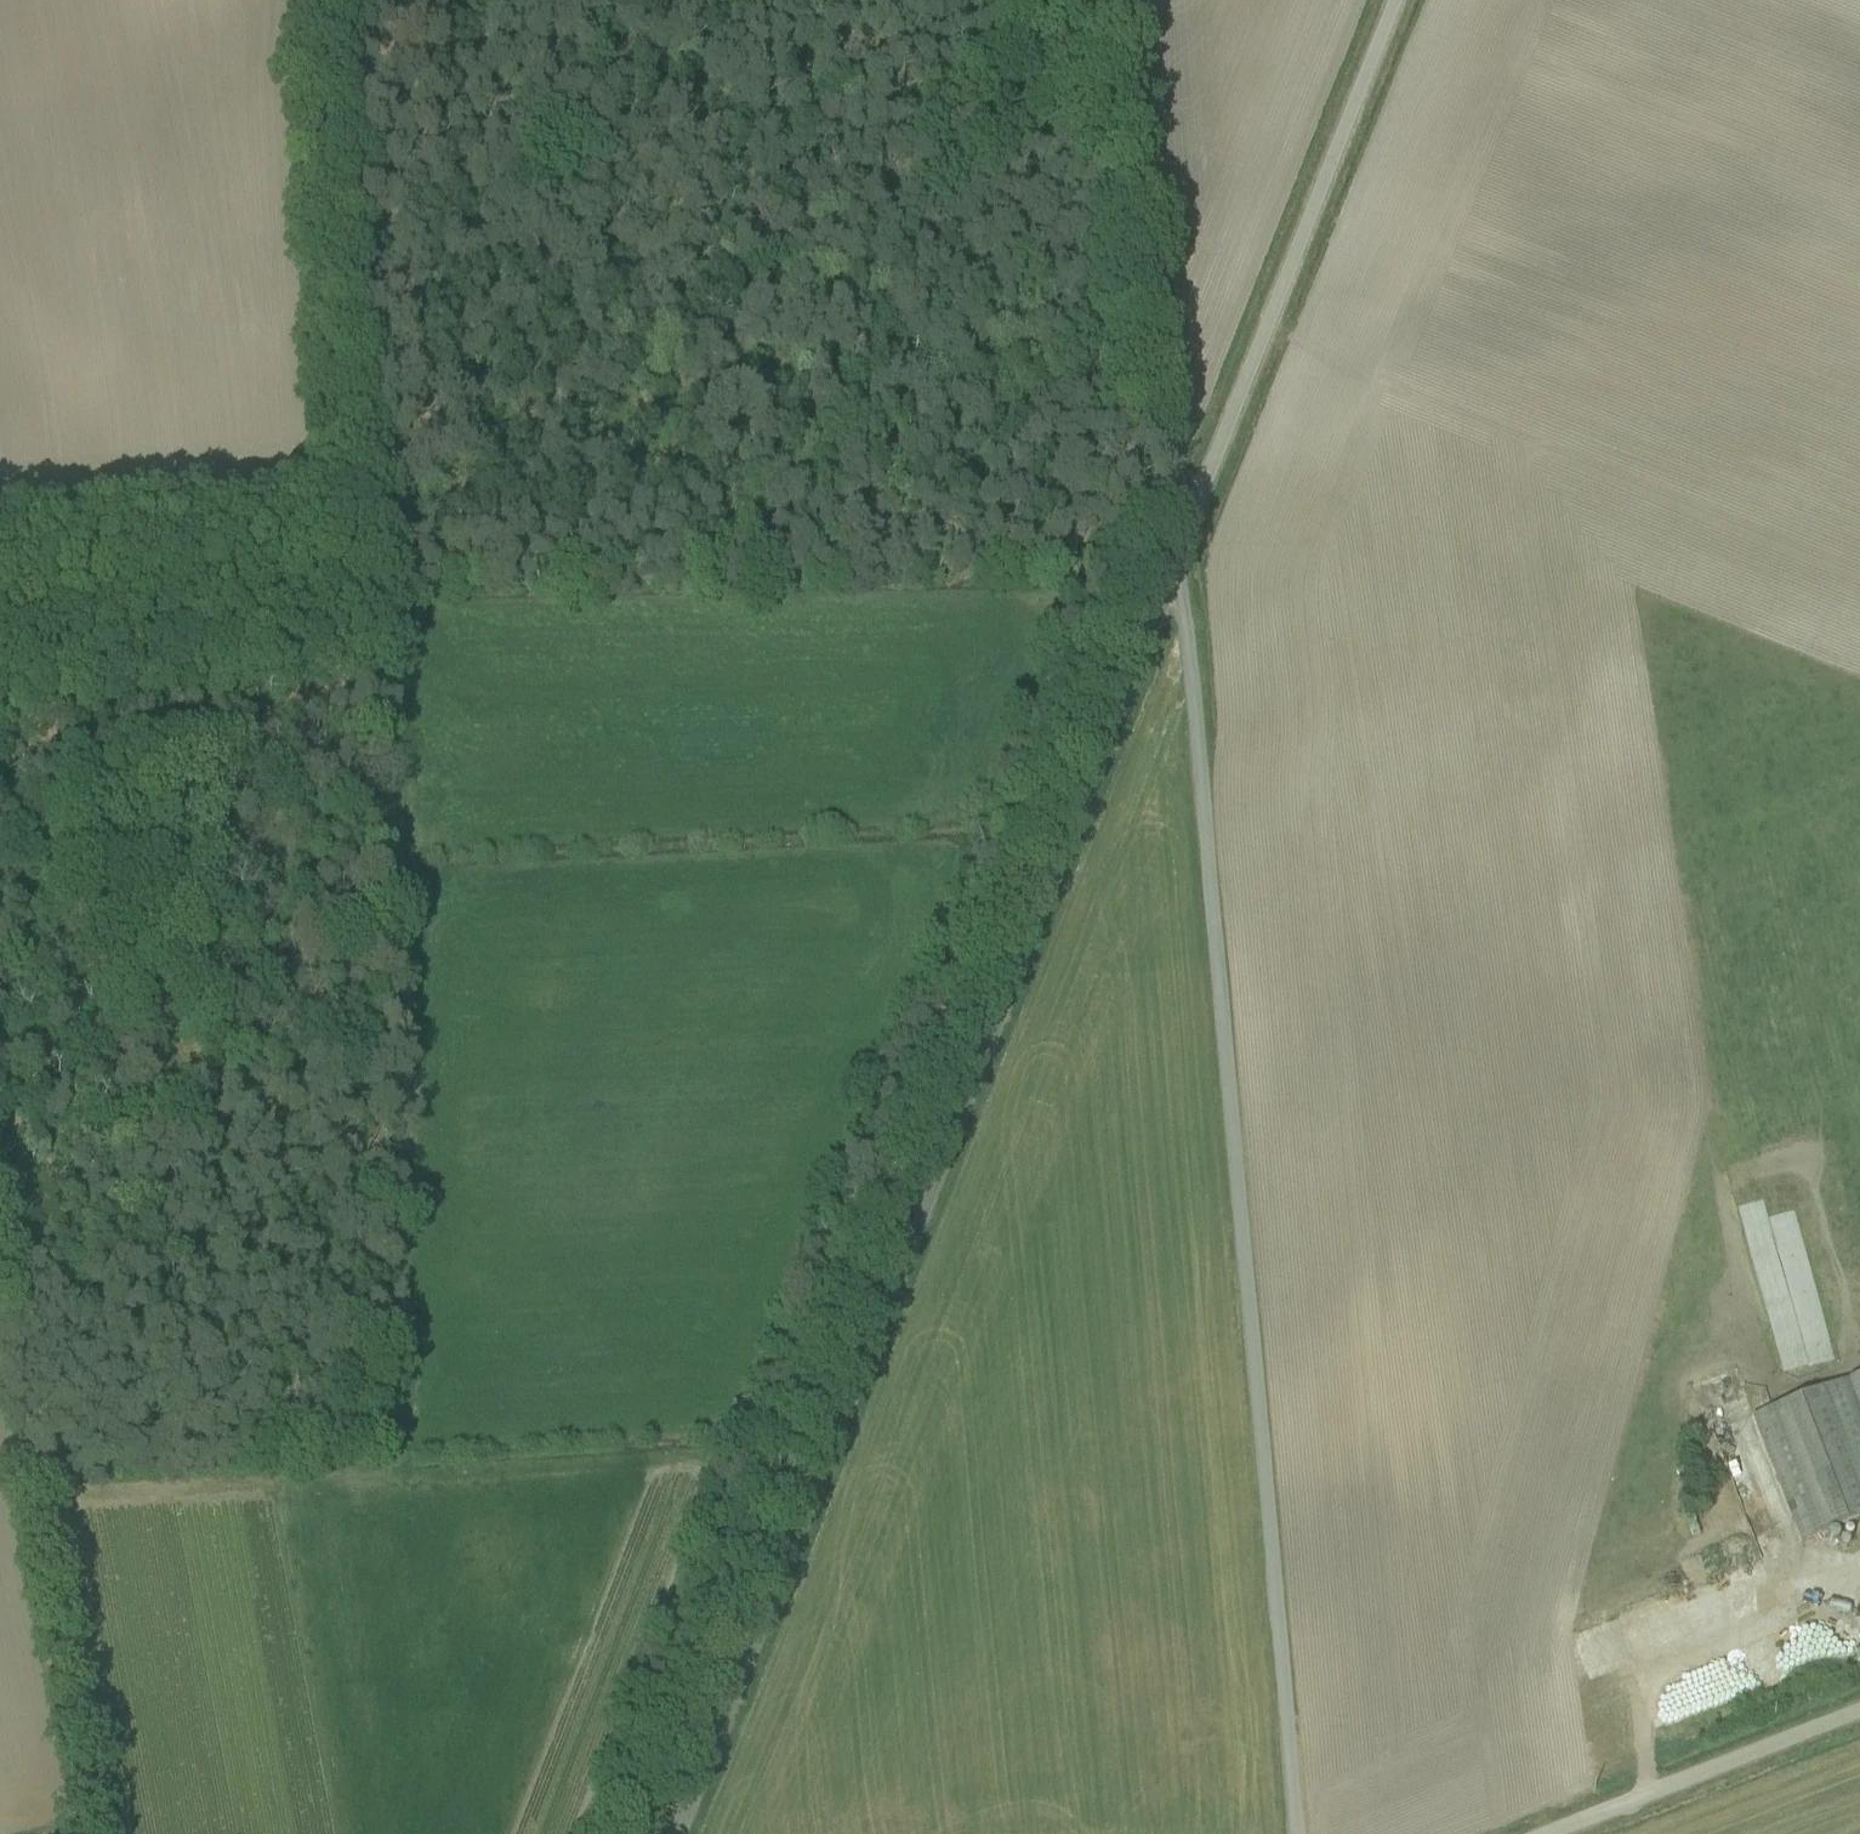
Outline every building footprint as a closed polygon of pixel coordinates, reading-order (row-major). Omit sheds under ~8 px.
[(1859,1525),(1859,1379),(1751,1420),(1799,1548),(1859,1525)]
